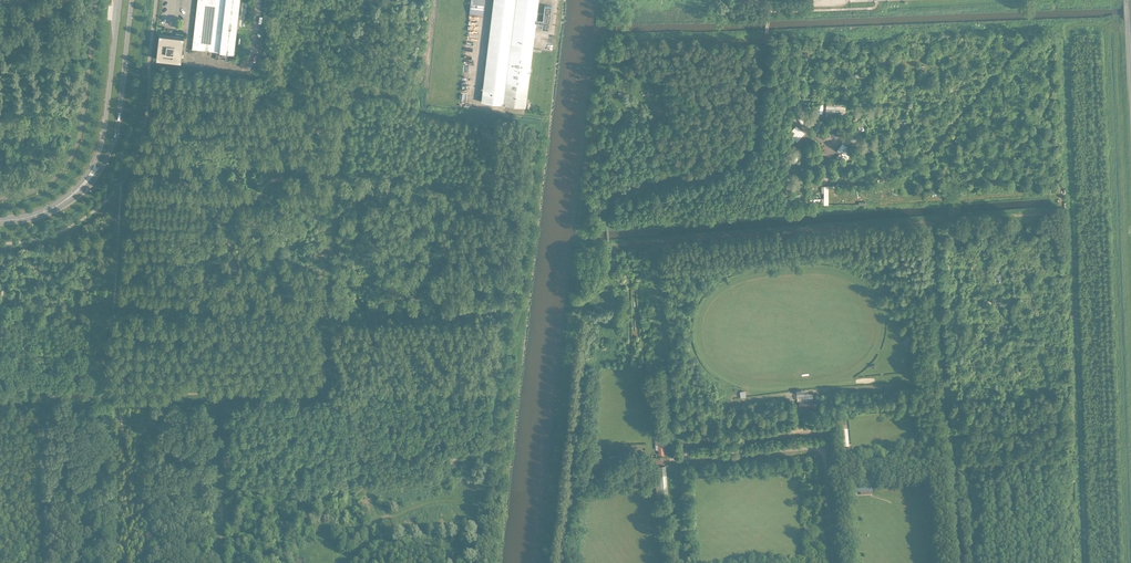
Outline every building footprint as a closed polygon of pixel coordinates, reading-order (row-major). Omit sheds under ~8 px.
[(234,56),(241,0),(198,0),(192,51),(234,56)] [(482,104),(526,109),(536,25),(537,15),(539,0),(494,0),(482,104)] [(537,15),(536,25),(543,26),(542,30),(549,31),(551,8),(545,7),(544,16),(537,15)] [(157,61),(182,64),(185,39),(160,36),(157,61)] [(846,105),(827,105),(826,119),(832,120),(832,121),(832,123),(844,124),(845,124),(846,105)] [(821,122),(818,121),(815,127),(814,132),(816,133),(819,134),(823,123),(821,122)] [(832,134),(851,141),(854,135),(829,126),(826,132),(832,134)] [(801,131),(795,129),(791,139),(801,144),(806,133),(801,131)] [(852,151),(843,144),(836,152),(845,160),(852,151)] [(842,158),(839,156),(838,157),(833,162),(836,164),(842,158)] [(805,413),(816,412),(816,405),(813,405),(813,402),(799,403),(800,413),(805,413)] [(659,469),(661,496),(668,496),(666,469),(659,469)] [(872,491),(872,486),(859,486),(858,483),(855,484),(855,487),(852,487),(852,493),(872,491)]
